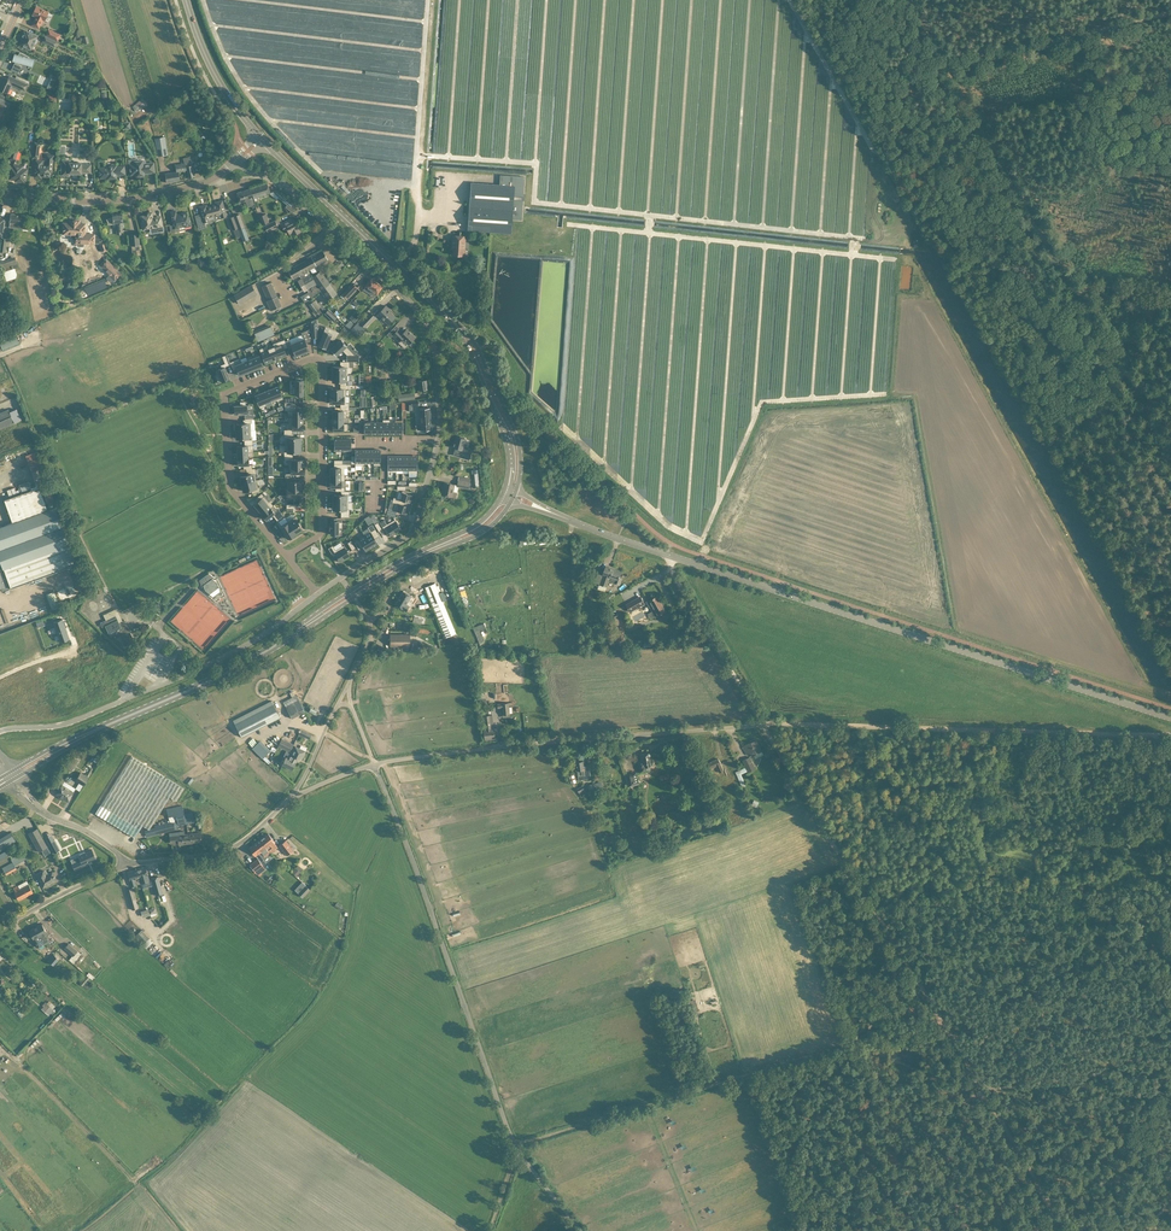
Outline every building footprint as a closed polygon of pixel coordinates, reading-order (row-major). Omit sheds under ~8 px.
[(45,20),(49,12),(37,6),(32,15),(36,16),(32,25),(39,28),(43,20),(45,20)] [(58,41),(60,35),(48,29),(46,35),(58,41)] [(37,36),(27,31),(26,33),(24,32),(23,36),(24,36),(20,44),(31,49),(34,43),(35,43),(36,42),(37,42),(37,41),(37,40),(37,39),(36,38),(37,36)] [(55,46),(57,42),(45,36),(43,41),(55,46)] [(30,57),(23,54),(20,52),(19,52),(19,55),(14,53),(13,60),(17,62),(16,64),(15,63),(12,69),(11,68),(11,69),(14,70),(20,73),(19,72),(22,66),(20,65),(21,63),(32,66),(34,59),(29,57),(30,57)] [(0,84),(0,90),(2,91),(5,92),(7,88),(10,89),(12,85),(25,91),(28,84),(16,78),(14,82),(8,79),(4,77),(2,80),(0,84)] [(0,99),(0,108),(0,107),(7,110),(10,103),(0,99)] [(137,111),(146,104),(142,99),(133,106),(137,111)] [(158,156),(168,154),(166,141),(165,137),(155,138),(158,156)] [(16,161),(19,150),(12,149),(9,159),(16,161)] [(34,170),(34,177),(41,178),(42,175),(49,176),(50,171),(52,171),(53,155),(48,155),(47,165),(42,165),(42,161),(36,160),(36,167),(35,170),(34,170)] [(90,172),(91,166),(91,164),(81,164),(81,163),(70,162),(70,159),(61,159),(61,175),(70,175),(70,173),(81,173),(81,172),(90,172)] [(145,163),(145,160),(135,161),(135,164),(130,164),(131,174),(132,174),(132,175),(137,174),(137,175),(144,175),(143,173),(154,172),(153,163),(145,163)] [(176,171),(172,172),(173,177),(176,177),(176,181),(180,180),(179,171),(186,170),(188,178),(195,176),(194,170),(192,165),(186,166),(185,163),(175,165),(176,171)] [(22,168),(23,166),(14,165),(13,167),(11,167),(10,173),(9,179),(20,180),(20,181),(24,182),(25,181),(26,181),(27,169),(22,168)] [(116,167),(116,166),(106,166),(106,167),(99,168),(99,172),(99,178),(110,177),(110,178),(116,178),(116,175),(125,174),(124,166),(116,167)] [(172,172),(165,173),(165,176),(166,182),(173,181),(176,181),(176,177),(173,177),(172,172)] [(471,182),(467,230),(470,230),(470,233),(473,233),(473,231),(511,233),(512,209),(522,210),(522,211),(524,177),(509,176),(510,176),(509,185),(471,182)] [(254,198),(265,195),(270,193),(267,183),(251,188),(254,198)] [(240,203),(254,198),(251,188),(237,193),(240,203)] [(276,190),(273,192),(287,205),(289,202),(276,190)] [(365,193),(352,199),(354,202),(366,196),(365,193)] [(218,204),(211,205),(214,215),(215,220),(223,218),(223,217),(227,216),(224,206),(222,200),(217,202),(218,204)] [(205,207),(204,205),(199,206),(201,214),(196,216),(199,227),(205,226),(204,222),(208,221),(207,218),(214,215),(211,205),(205,207)] [(176,211),(170,212),(174,231),(179,230),(178,227),(184,225),(184,227),(191,226),(189,217),(188,217),(187,212),(179,214),(177,215),(176,211)] [(143,223),(141,223),(143,229),(150,227),(150,228),(156,227),(157,232),(164,231),(163,226),(161,218),(153,219),(152,212),(148,213),(148,214),(147,214),(147,215),(141,216),(143,223)] [(15,214),(12,213),(12,214),(11,214),(9,222),(10,222),(9,226),(29,229),(30,225),(25,224),(26,216),(25,216),(25,215),(22,215),(15,214)] [(121,231),(124,230),(122,213),(112,214),(112,216),(106,219),(108,224),(117,223),(118,229),(116,229),(117,234),(118,234),(120,234),(121,233),(121,231)] [(239,214),(234,216),(238,228),(241,236),(243,241),(245,240),(248,239),(247,234),(245,228),(239,214)] [(266,214),(259,216),(262,224),(269,222),(267,218),(266,214)] [(234,216),(228,218),(233,230),(234,229),(237,237),(241,236),(238,228),(234,216)] [(300,231),(298,227),(295,221),(293,222),(291,218),(283,223),(281,224),(283,227),(284,231),(287,229),(289,234),(290,233),(292,232),(293,235),(300,231)] [(63,224),(63,227),(63,234),(72,234),(72,235),(74,238),(75,238),(75,242),(77,243),(77,245),(78,246),(83,247),(84,245),(84,243),(94,243),(97,244),(98,243),(99,243),(103,252),(108,250),(101,233),(97,235),(94,234),(85,234),(85,224),(80,223),(80,220),(76,220),(70,220),(70,223),(64,223),(63,225),(63,224)] [(278,226),(275,220),(264,226),(267,232),(275,228),(278,226)] [(138,234),(134,234),(135,240),(131,240),(131,245),(139,245),(138,234)] [(464,255),(465,236),(453,235),(452,245),(453,245),(453,255),(464,255)] [(900,236),(898,244),(917,247),(919,239),(900,236)] [(312,278),(308,270),(328,259),(323,251),(297,265),(302,273),(299,275),(306,286),(307,289),(309,291),(312,297),(321,290),(330,284),(321,272),(312,278)] [(19,267),(17,263),(15,256),(0,261),(0,265),(2,270),(3,270),(4,271),(19,267)] [(106,259),(99,266),(109,275),(113,279),(112,280),(110,282),(113,282),(115,280),(115,281),(122,274),(106,259)] [(335,267),(338,271),(344,265),(341,262),(335,267)] [(293,279),(299,275),(302,273),(297,265),(288,270),(291,275),(293,279)] [(304,291),(307,289),(306,286),(299,275),(301,278),(298,280),(304,291)] [(378,293),(382,286),(371,278),(366,286),(372,291),(372,292),(377,294),(378,293)] [(270,310),(281,305),(277,296),(271,282),(262,286),(268,300),(266,301),(270,310)] [(347,298),(357,287),(352,283),(343,294),(347,298)] [(328,300),(332,297),(337,294),(330,284),(321,290),(328,300)] [(251,285),(235,295),(239,303),(256,293),(251,285)] [(304,302),(312,297),(309,291),(301,296),(304,302)] [(313,301),(309,305),(314,312),(313,313),(316,317),(322,313),(313,301)] [(388,324),(391,321),(395,316),(388,310),(389,309),(386,305),(377,314),(388,324)] [(327,310),(325,313),(333,321),(336,318),(327,310)] [(365,327),(375,317),(371,312),(360,323),(365,327)] [(354,313),(349,318),(354,323),(359,318),(354,313)] [(350,320),(345,325),(350,329),(354,325),(350,320)] [(358,322),(351,329),(359,337),(366,330),(358,322)] [(259,340),(273,334),(270,326),(254,333),(258,340),(259,340)] [(302,334),(296,337),(297,341),(302,353),(309,351),(308,348),(306,343),(308,342),(309,342),(313,340),(313,338),(312,338),(312,328),(310,329),(301,332),(302,333),(302,334)] [(324,330),(318,345),(326,348),(330,339),(334,341),(339,333),(331,329),(330,333),(324,330)] [(415,344),(412,341),(415,337),(406,329),(402,333),(398,329),(392,335),(399,342),(398,343),(404,348),(409,344),(412,347),(415,344)] [(21,345),(18,336),(0,341),(2,350),(21,345)] [(281,340),(273,344),(279,358),(284,356),(286,355),(284,350),(284,349),(284,348),(285,348),(288,347),(285,341),(285,340),(284,339),(281,341),(281,340)] [(287,340),(285,341),(288,347),(288,349),(291,348),(292,347),(294,351),(295,356),(299,355),(302,353),(297,341),(291,343),(289,340),(287,340)] [(331,350),(336,355),(342,350),(347,355),(346,355),(346,361),(359,361),(359,355),(355,355),(346,346),(347,346),(341,340),(331,350)] [(268,349),(273,360),(278,358),(279,358),(273,344),(274,346),(273,347),(272,347),(268,349)] [(371,351),(370,353),(370,354),(374,358),(376,355),(382,349),(377,345),(371,351)] [(260,349),(259,349),(265,363),(265,364),(273,360),(268,349),(268,347),(267,346),(260,349)] [(219,375),(216,376),(217,380),(217,381),(221,380),(222,381),(222,382),(227,380),(227,379),(229,378),(229,377),(228,374),(226,370),(225,367),(231,365),(230,362),(228,357),(227,354),(224,355),(222,356),(224,360),(225,363),(223,364),(220,365),(222,368),(217,370),(219,374),(219,375)] [(252,357),(253,358),(257,368),(263,366),(263,364),(259,354),(258,355),(252,357)] [(253,358),(247,360),(251,370),(257,368),(253,358)] [(247,360),(242,363),(246,373),(251,370),(247,360)] [(230,362),(231,365),(233,370),(236,369),(237,369),(237,370),(239,375),(243,374),(246,373),(242,363),(239,363),(236,365),(235,365),(234,363),(234,361),(230,362)] [(332,368),(332,373),(332,374),(348,374),(347,373),(347,368),(347,367),(348,367),(349,367),(349,361),(340,361),(340,367),(338,367),(334,367),(332,367),(332,368)] [(332,374),(332,381),(335,381),(340,381),(340,385),(349,385),(351,385),(352,374),(348,374),(332,374)] [(295,387),(292,387),(292,391),(292,393),(295,393),(295,394),(297,394),(297,396),(302,396),(302,394),(303,394),(303,388),(303,385),(303,380),(300,380),(300,379),(299,379),(295,379),(295,380),(295,387)] [(409,382),(403,382),(404,386),(409,386),(418,384),(419,390),(422,390),(428,389),(426,379),(420,380),(409,382)] [(330,395),(330,396),(345,396),(345,389),(349,389),(349,385),(340,385),(340,388),(330,388),(330,395)] [(278,386),(272,388),(277,400),(277,401),(283,399),(280,390),(279,387),(278,386)] [(272,388),(266,390),(270,400),(270,401),(271,402),(277,400),(272,388)] [(266,390),(261,393),(265,403),(270,401),(270,400),(266,390)] [(255,395),(255,396),(259,405),(260,408),(266,405),(266,404),(265,403),(261,393),(255,395)] [(330,396),(330,403),(340,403),(340,407),(349,407),(349,403),(345,403),(345,396),(330,396)] [(285,402),(285,406),(295,406),(295,402),(295,398),(285,398),(285,402)] [(234,406),(233,406),(234,411),(235,411),(235,414),(238,414),(241,414),(243,413),(244,413),(245,413),(246,413),(246,414),(245,415),(245,419),(251,419),(254,419),(254,414),(253,404),(246,405),(246,404),(245,401),(241,402),(241,401),(240,401),(240,402),(240,405),(237,405),(234,406)] [(332,413),(332,417),(343,417),(344,417),(346,417),(346,411),(346,410),(347,410),(349,410),(349,407),(340,407),(340,410),(332,410),(332,413)] [(430,407),(419,408),(420,423),(421,430),(431,429),(430,407)] [(14,423),(8,409),(0,413),(0,429),(14,423)] [(235,425),(235,426),(235,430),(236,430),(236,431),(251,430),(250,423),(252,423),(251,419),(245,419),(244,419),(243,419),(243,423),(235,424),(235,425)] [(251,430),(236,431),(236,438),(242,438),(244,438),(244,441),(253,441),(253,440),(256,440),(256,430),(251,430)] [(456,436),(453,447),(455,447),(454,451),(462,453),(467,454),(468,448),(463,447),(465,439),(464,438),(464,437),(460,436),(460,437),(456,436)] [(334,439),(334,450),(334,451),(343,451),(343,439),(334,439)] [(343,439),(343,451),(343,450),(351,450),(351,439),(343,439)] [(238,446),(237,446),(237,451),(237,452),(248,452),(253,452),(253,441),(244,441),(245,445),(238,446)] [(37,451),(28,453),(34,479),(43,477),(37,451)] [(387,470),(387,472),(389,472),(396,472),(396,471),(396,470),(396,469),(396,457),(396,456),(387,456),(387,470)] [(408,470),(408,473),(409,473),(409,477),(417,477),(417,473),(417,471),(417,470),(417,460),(417,456),(409,456),(409,457),(409,470),(408,470)] [(330,467),(330,474),(344,474),(348,474),(348,468),(347,468),(347,467),(347,464),(343,464),(334,464),(334,467),(330,467)] [(240,478),(239,479),(240,483),(241,483),(242,484),(256,480),(255,474),(254,473),(247,475),(240,477),(240,478)] [(256,480),(242,484),(243,490),(243,491),(246,490),(251,489),(258,487),(258,486),(256,480)] [(330,480),(330,487),(335,487),(335,491),(340,491),(341,491),(344,491),(346,491),(346,480),(344,480),(344,481),(341,481),(341,480),(330,480)] [(458,480),(457,486),(469,488),(470,482),(458,480)] [(453,491),(454,484),(444,482),(443,490),(441,489),(440,494),(455,497),(457,492),(453,491)] [(4,569),(0,570),(0,589),(4,590),(17,586),(76,564),(55,507),(47,510),(44,502),(39,487),(37,488),(23,493),(5,500),(13,523),(0,527),(0,558),(4,569)] [(333,495),(333,502),(348,502),(348,501),(352,501),(352,495),(348,495),(349,495),(349,491),(348,491),(346,491),(344,491),(341,491),(341,493),(341,495),(334,495),(333,495)] [(393,497),(392,502),(394,502),(395,503),(399,504),(399,503),(400,504),(401,500),(409,502),(409,503),(410,502),(411,498),(412,495),(409,494),(402,492),(400,499),(393,497)] [(261,493),(255,498),(258,501),(264,496),(263,495),(262,493),(261,493)] [(254,504),(255,505),(258,510),(268,501),(264,496),(258,501),(254,504)] [(388,508),(386,514),(394,517),(396,511),(397,511),(406,513),(408,506),(409,502),(401,500),(400,504),(399,503),(399,504),(395,503),(392,502),(393,500),(391,499),(388,508)] [(268,501),(258,510),(262,514),(270,507),(271,508),(273,505),(272,504),(269,500),(268,501)] [(333,502),(333,509),(334,509),(341,509),(341,513),(349,513),(349,509),(348,509),(348,502),(333,502)] [(270,507),(262,514),(266,520),(272,515),(275,513),(274,512),(277,510),(273,505),(271,508),(270,507)] [(275,513),(272,515),(275,518),(281,512),(280,511),(279,509),(277,510),(274,512),(275,513)] [(281,512),(275,518),(277,521),(283,516),(284,515),(281,512)] [(295,517),(287,521),(295,533),(297,532),(298,532),(302,530),(301,529),(302,529),(296,519),(295,517)] [(329,523),(329,529),(331,529),(331,534),(334,534),(334,535),(338,535),(338,534),(339,534),(339,531),(339,528),(342,528),(342,524),(342,522),(339,521),(339,520),(336,520),(336,518),(334,518),(331,518),(331,520),(331,522),(331,523),(329,523)] [(384,519),(379,522),(383,527),(387,535),(390,533),(391,535),(399,531),(401,529),(399,527),(399,526),(397,522),(396,522),(394,519),(387,524),(384,519)] [(287,521),(280,526),(283,531),(287,537),(288,538),(289,537),(295,533),(287,521)] [(368,528),(362,531),(365,536),(372,547),(378,543),(375,538),(374,536),(378,534),(374,526),(372,524),(367,527),(368,528)] [(365,536),(354,542),(355,543),(359,550),(363,547),(365,551),(372,547),(365,536)] [(328,548),(329,550),(336,561),(339,559),(340,561),(347,557),(349,555),(348,553),(344,547),(343,545),(342,546),(340,542),(333,546),(333,545),(328,548)] [(599,574),(596,583),(599,584),(604,586),(606,579),(609,580),(610,581),(609,581),(610,581),(616,583),(617,583),(617,584),(620,585),(622,578),(619,577),(622,572),(610,567),(606,566),(603,573),(602,575),(599,574)] [(219,587),(217,581),(215,580),(216,580),(214,579),(215,578),(209,573),(199,580),(202,587),(204,586),(205,590),(210,593),(219,587)] [(81,580),(63,585),(66,596),(84,592),(81,580)] [(446,638),(456,634),(443,601),(439,593),(435,583),(425,587),(446,638)] [(406,611),(409,606),(406,604),(411,596),(403,591),(395,604),(402,609),(406,611)] [(658,595),(647,601),(653,611),(648,614),(651,619),(655,617),(666,611),(665,609),(665,608),(664,606),(663,606),(658,595)] [(630,611),(645,603),(641,596),(626,604),(630,611)] [(154,621),(158,616),(159,615),(155,612),(150,618),(154,621)] [(105,620),(100,623),(102,627),(105,626),(108,631),(111,637),(114,635),(116,638),(120,636),(125,646),(135,641),(129,629),(124,620),(122,621),(119,622),(116,615),(105,620)] [(618,615),(611,616),(613,628),(620,627),(618,615)] [(62,618),(53,622),(60,642),(70,638),(65,626),(66,626),(65,623),(64,623),(62,618)] [(619,621),(621,633),(628,632),(627,620),(619,621)] [(428,634),(429,627),(417,625),(416,632),(428,634)] [(409,647),(410,634),(390,634),(390,646),(409,647)] [(283,701),(292,718),(305,712),(296,694),(283,701)] [(510,714),(509,702),(497,703),(497,708),(501,708),(502,715),(510,714)] [(280,717),(274,704),(235,724),(242,737),(280,717)] [(486,729),(483,729),(484,733),(485,739),(495,738),(494,734),(497,733),(496,728),(493,729),(493,728),(493,724),(490,724),(489,715),(484,716),(486,729)] [(301,729),(298,734),(305,737),(307,732),(301,729)] [(750,741),(750,742),(743,746),(747,754),(750,753),(752,756),(753,755),(762,751),(756,739),(755,740),(755,738),(750,741)] [(290,751),(293,744),(282,739),(281,741),(278,745),(278,746),(290,751)] [(259,741),(252,748),(263,758),(270,751),(259,741)] [(301,760),(305,751),(295,746),(289,759),(286,757),(282,764),(292,769),(297,758),(301,760)] [(729,770),(721,751),(714,754),(716,758),(708,761),(709,763),(703,766),(711,785),(717,782),(712,769),(718,767),(720,773),(729,770)] [(640,772),(651,770),(650,766),(654,765),(651,752),(640,754),(642,760),(638,761),(640,772)] [(143,825),(147,828),(151,827),(170,796),(176,800),(184,788),(164,776),(131,755),(95,813),(128,833),(135,838),(143,825)] [(74,768),(79,760),(73,757),(69,765),(74,768)] [(750,757),(742,760),(748,771),(748,772),(756,768),(750,757)] [(581,760),(581,759),(577,760),(577,761),(576,761),(577,766),(576,766),(576,770),(578,770),(579,776),(585,775),(586,778),(591,778),(589,765),(584,766),(584,760),(581,760)] [(629,786),(639,784),(637,772),(626,774),(629,786)] [(84,785),(88,777),(81,773),(76,780),(84,785)] [(571,784),(577,783),(574,774),(568,776),(571,784)] [(63,783),(64,781),(62,779),(61,781),(60,781),(55,789),(58,791),(56,795),(63,799),(63,798),(67,801),(73,792),(62,785),(63,783)] [(590,790),(597,788),(603,787),(601,781),(595,783),(588,784),(590,790)] [(581,796),(586,793),(583,786),(577,789),(581,796)] [(186,823),(184,814),(182,805),(167,809),(168,816),(176,815),(178,825),(186,823)] [(186,823),(194,821),(192,812),(184,814),(186,823)] [(156,828),(145,831),(146,836),(176,829),(174,823),(174,821),(155,826),(156,828)] [(37,828),(29,833),(39,851),(47,847),(37,828)] [(185,834),(184,831),(179,832),(180,835),(177,835),(179,844),(190,843),(189,833),(185,834)] [(202,841),(201,832),(190,833),(189,833),(190,843),(202,841)] [(270,852),(277,847),(273,841),(274,841),(268,833),(261,839),(266,846),(266,847),(270,852)] [(69,834),(67,841),(86,846),(88,839),(69,834)] [(48,842),(48,843),(54,853),(60,850),(54,839),(48,842)] [(270,852),(266,847),(266,846),(261,839),(249,848),(253,853),(255,855),(261,851),(265,856),(270,852)] [(286,840),(279,845),(287,855),(293,850),(286,840)] [(11,853),(8,849),(0,854),(0,860),(11,853)] [(72,863),(72,864),(73,863),(75,869),(75,870),(89,864),(89,863),(88,863),(88,862),(88,861),(91,860),(91,861),(96,858),(92,849),(85,852),(80,855),(78,855),(78,856),(79,856),(80,860),(72,863)] [(43,853),(49,869),(55,867),(48,851),(43,853)] [(13,862),(2,868),(6,875),(17,869),(14,865),(21,861),(18,855),(11,859),(13,862)] [(258,869),(263,865),(258,859),(250,865),(255,871),(258,869)] [(145,866),(139,868),(140,872),(138,873),(140,878),(141,883),(150,881),(148,876),(145,866)] [(297,876),(301,872),(296,867),(292,871),(297,876)] [(136,885),(135,880),(140,878),(138,873),(140,872),(139,868),(127,872),(130,881),(131,886),(136,885)] [(48,874),(46,871),(45,870),(44,871),(43,870),(36,874),(43,887),(48,884),(48,883),(50,883),(50,882),(51,883),(56,880),(52,872),(48,874)] [(158,876),(151,878),(156,895),(163,893),(158,876)] [(33,892),(30,887),(29,884),(20,889),(18,885),(13,888),(15,891),(14,892),(19,900),(28,895),(30,895),(32,894),(32,893),(33,892)] [(306,885),(298,893),(303,897),(310,889),(306,885)] [(132,910),(138,908),(132,887),(126,889),(132,910)] [(152,908),(148,909),(149,914),(150,914),(151,916),(157,915),(156,912),(156,910),(153,910),(152,908)] [(45,944),(50,940),(46,932),(42,924),(35,927),(45,944)] [(38,947),(45,944),(35,927),(29,931),(38,947)] [(137,934),(148,946),(153,941),(143,929),(137,934)] [(77,966),(84,957),(77,951),(78,951),(68,943),(64,948),(72,955),(69,959),(77,966)] [(53,965),(59,958),(53,954),(48,960),(53,965)] [(87,975),(80,983),(82,986),(90,978),(87,975)] [(49,1015),(54,1009),(45,1002),(43,1004),(44,1005),(42,1008),(49,1015)]
